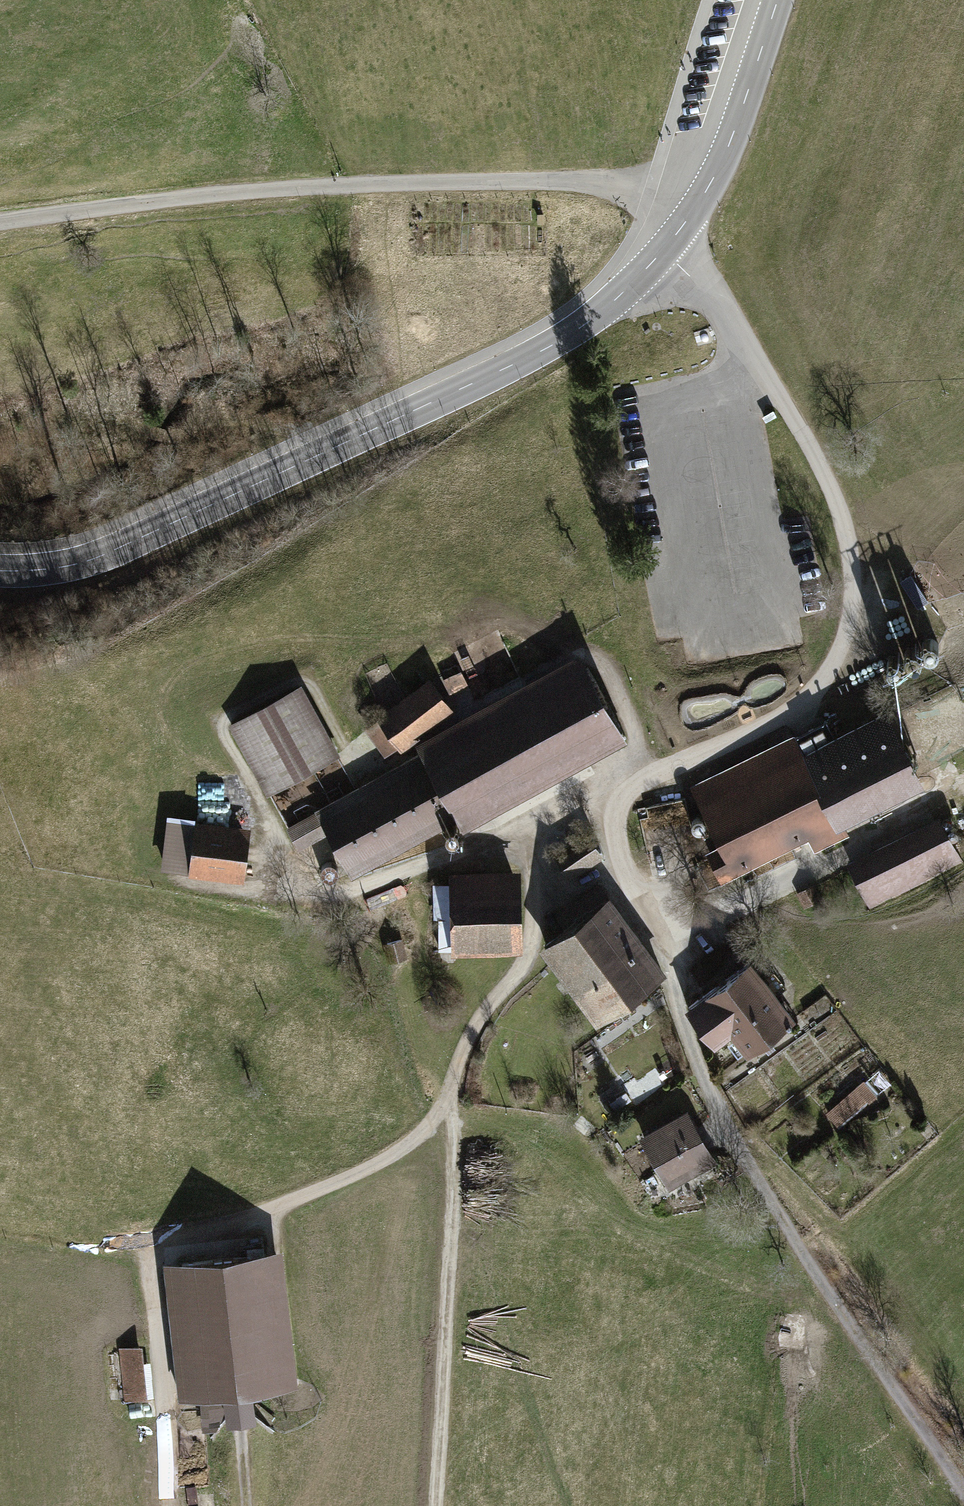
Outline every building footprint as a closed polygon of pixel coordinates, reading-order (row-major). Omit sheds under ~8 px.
[(924,653),(926,655),(929,656),(932,656),(934,656),(937,654),(938,652),(939,650),(939,647),(939,644),(937,642),(935,640),(933,639),(930,639),(927,640),(925,642),(923,644),(922,647),(922,650),(924,653)] [(420,749),(314,807),(315,810),(286,826),(298,849),(327,833),(351,877),(458,819),(463,828),(628,737),(579,648),(414,738),(420,749)] [(907,661),(909,663),(912,665),(915,665),(917,664),(920,663),(921,661),(922,658),(923,655),(922,653),(920,650),(918,649),(916,648),(913,648),(910,648),(908,650),(906,653),(905,656),(905,659),(907,661)] [(889,669),(891,671),(894,673),(897,673),(899,672),(902,671),(903,669),(904,666),(905,663),(904,661),(902,658),(900,657),(898,656),(895,655),(892,656),(890,658),(888,661),(887,663),(888,666),(889,669)] [(460,669),(441,678),(449,694),(468,685),(460,669)] [(429,674),(376,713),(377,716),(364,726),(384,753),(397,743),(401,748),(414,738),(454,709),(429,674)] [(300,682),(228,722),(267,793),(339,753),(300,682)] [(795,731),(689,784),(718,841),(704,848),(721,881),(809,837),(815,850),(849,833),(842,820),(925,778),(889,706),(829,736),(804,748),(798,736),(795,731)] [(823,723),(798,736),(804,748),(829,736),(823,723)] [(692,828),(694,830),(697,831),(700,831),(702,831),(705,829),(706,827),(707,824),(708,822),(707,819),(705,817),(703,815),(701,814),(698,814),(695,815),(693,816),(691,819),(690,822),(690,825),(692,828)] [(845,860),(870,910),(963,864),(963,863),(940,814),(845,860)] [(190,875),(196,825),(168,821),(162,872),(190,875)] [(246,884),(252,830),(196,823),(196,825),(190,875),(190,877),(246,884)] [(446,837),(448,840),(450,841),(453,841),(456,840),(458,839),(460,837),(461,834),(461,832),(461,829),(459,827),(457,825),(455,824),(452,824),(449,825),(446,826),(445,829),(444,832),(444,835),(446,837)] [(605,855),(589,829),(553,851),(569,877),(605,855)] [(321,871),(323,873),(326,874),(329,875),(331,874),(334,872),(336,870),(337,868),(337,865),(336,862),(335,860),(332,858),(330,857),(327,857),(324,858),(322,860),(320,862),(319,865),(320,868),(321,871)] [(521,866),(448,868),(450,951),(523,950),(521,866)] [(822,899),(814,883),(796,891),(804,908),(822,899)] [(663,975),(597,886),(575,902),(580,909),(572,915),(629,993),(657,972),(660,977),(663,975)] [(600,1014),(629,993),(572,915),(559,925),(564,932),(547,946),(601,1020),(603,1018),(600,1014)] [(402,937),(383,942),(388,961),(407,956),(402,937)] [(748,963),(688,1008),(714,1043),(732,1030),(775,999),(748,963)] [(791,1021),(775,999),(732,1030),(748,1053),(791,1021)] [(876,1094),(863,1079),(826,1111),(839,1126),(876,1094)] [(687,1107),(639,1135),(669,1188),(718,1160),(687,1107)] [(285,1243),(165,1256),(180,1396),(201,1394),(225,1391),(255,1388),(301,1383),(285,1243)] [(147,1397),(141,1345),(119,1347),(124,1399),(147,1397)] [(257,1420),(255,1388),(225,1391),(227,1409),(229,1423),(257,1420)] [(225,1391),(201,1394),(203,1431),(216,1429),(227,1409),(225,1391)]
